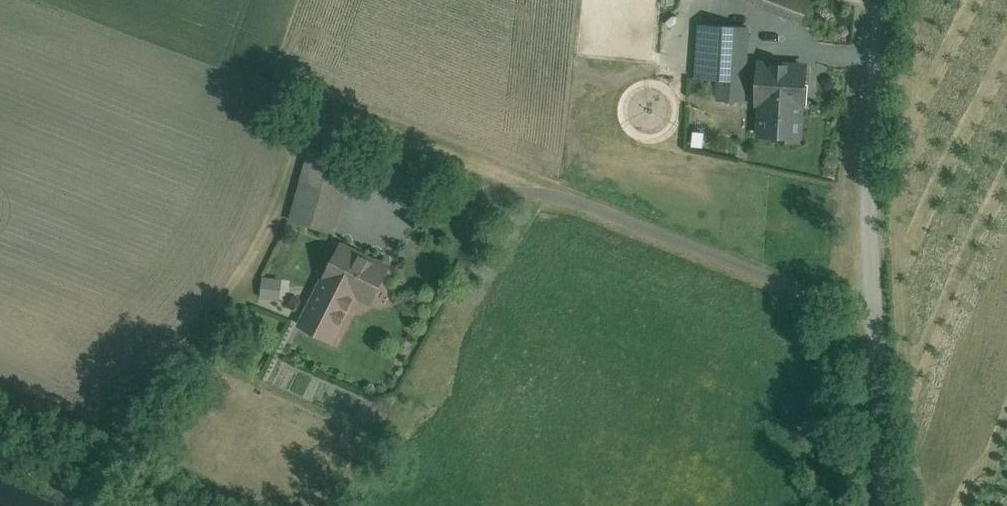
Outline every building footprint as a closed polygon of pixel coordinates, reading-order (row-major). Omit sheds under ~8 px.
[(700,23),(694,82),(737,86),(743,28),(700,23)] [(811,60),(759,57),(755,136),(807,138),(811,60)] [(338,184),(291,172),(281,212),(328,223),(338,184)] [(329,336),(348,294),(369,304),(389,260),(326,232),(315,256),(314,255),(286,317),(329,336)]
